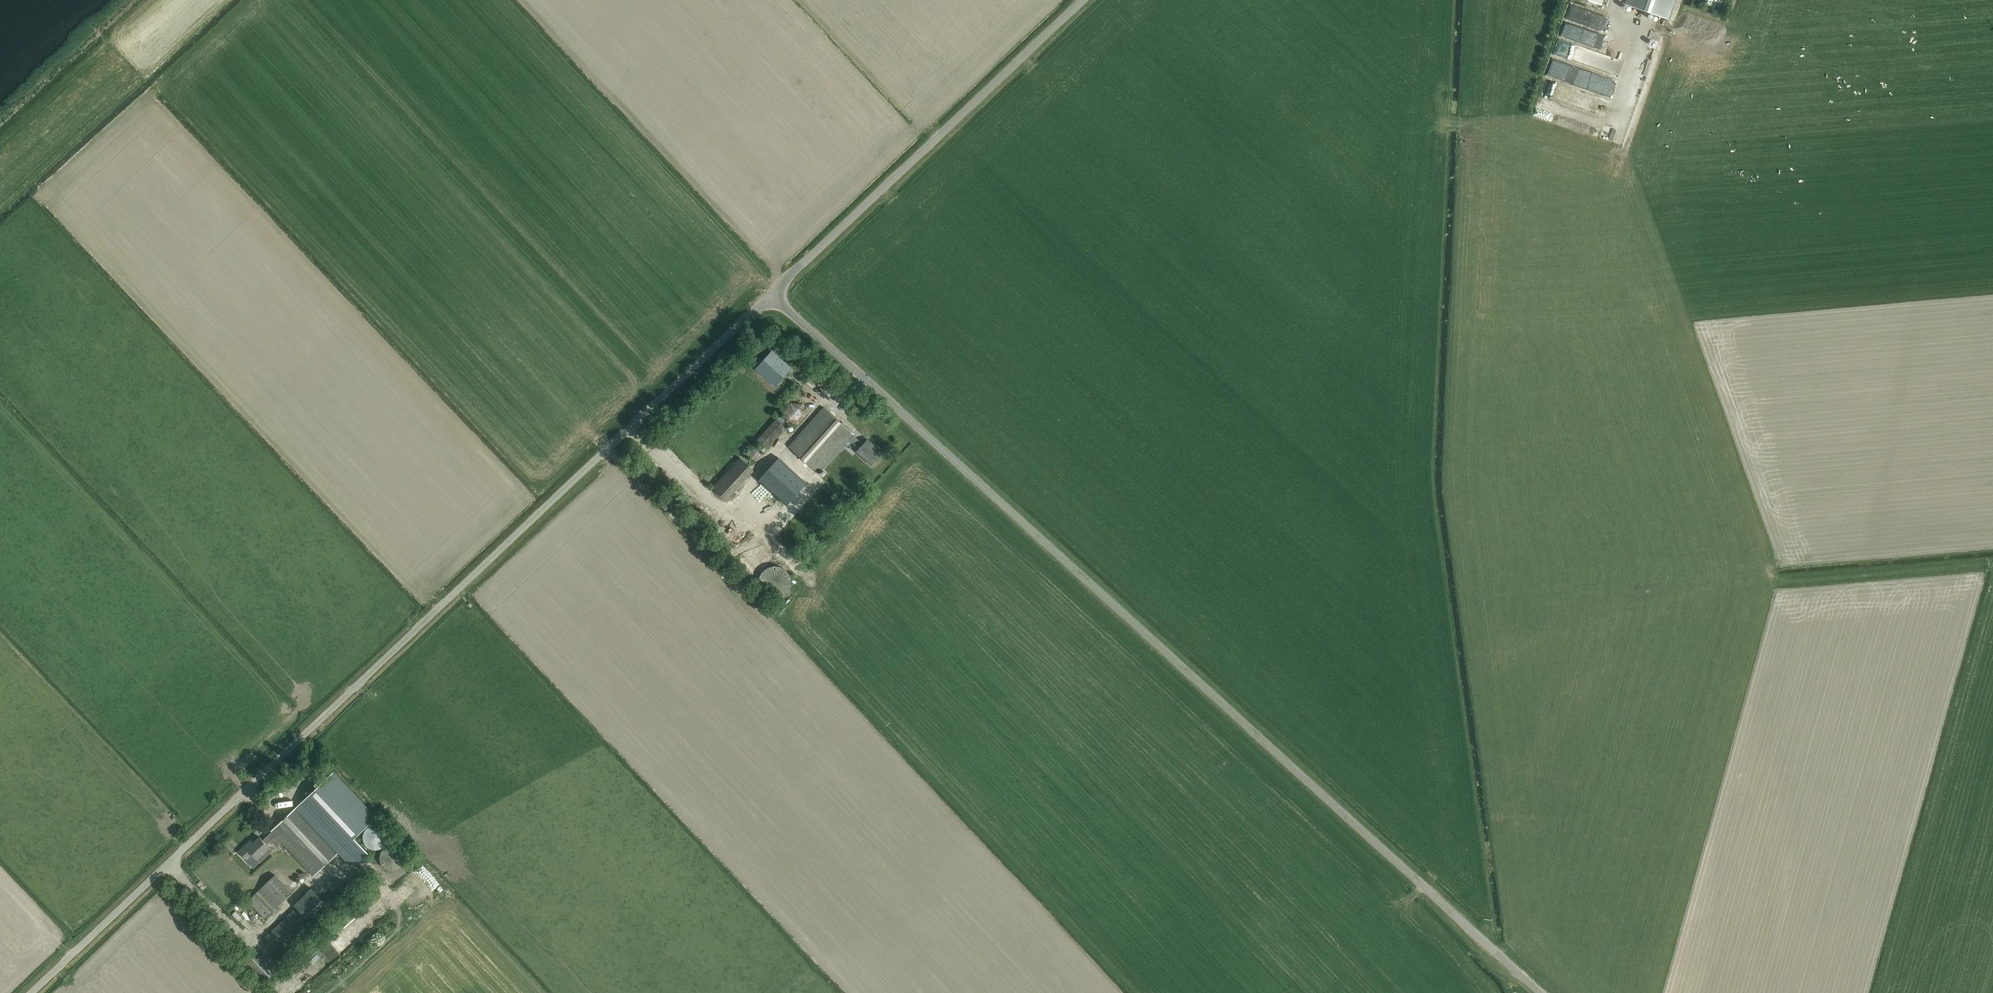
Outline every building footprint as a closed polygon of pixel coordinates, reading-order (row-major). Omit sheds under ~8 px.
[(1569,16),(1565,31),(1603,43),(1608,27),(1609,28),(1613,13),(1575,1),(1571,16),(1569,16)] [(1557,58),(1553,71),(1617,90),(1625,63),(1580,49),(1582,43),(1561,37),(1556,52),(1584,60),(1582,66),(1557,58)] [(1559,93),(1563,84),(1552,79),(1548,89),(1559,93)] [(1568,84),(1564,83),(1560,94),(1578,100),(1583,88),(1576,85),(1574,89),(1567,86),(1568,84)] [(1600,91),(1591,91),(1592,103),(1599,103),(1599,102),(1606,102),(1606,94),(1600,94),(1600,91)] [(1543,96),(1538,110),(1558,117),(1561,109),(1565,110),(1567,104),(1543,96)] [(776,384),(789,369),(772,353),(758,368),(776,384)] [(804,404),(791,409),(793,416),(807,412),(804,404)] [(853,434),(854,433),(824,407),(789,446),(819,473),(849,439),(859,448),(857,451),(872,465),(883,453),(868,439),(863,444),(853,434)] [(777,418),(757,439),(767,449),(786,427),(777,418)] [(740,457),(712,487),(727,500),(754,471),(740,457)] [(759,480),(787,506),(807,483),(779,458),(759,480)] [(272,831),(263,840),(260,837),(254,843),(251,840),(239,851),(247,860),(252,854),(257,859),(270,847),(267,844),(271,839),(283,851),(269,865),(289,886),(296,880),(307,869),(313,875),(337,853),(354,837),(375,817),(333,772),(272,831)] [(377,824),(375,824),(373,824),(371,825),(369,826),(368,827),(366,828),(365,830),(364,831),(363,833),(363,835),(363,837),(363,839),(364,841),(365,843),(366,845),(368,846),(370,847),(371,848),(374,849),(376,849),(378,848),(380,848),(382,847),(383,846),(385,844),(386,842),(387,840),(387,838),(388,836),(387,834),(387,832),(386,830),(385,828),(383,827),(381,826),(380,825),(377,824)] [(382,850),(380,852),(379,855),(379,858),(380,861),(381,863),(383,866),(385,868),(388,869),(391,870),(394,869),(398,868),(401,866),(403,864),(404,862),(405,859),(405,856),(404,854),(404,852),(402,850),(400,847),(398,846),(395,845),(391,845),(388,845),(386,846),(383,849),(382,850)] [(439,897),(433,888),(441,882),(426,863),(399,884),(421,912),(439,897)] [(275,875),(249,900),(265,917),(292,892),(275,875)] [(281,955),(314,925),(316,928),(334,911),(311,887),(294,904),(297,907),(264,938),(281,955)] [(380,894),(307,959),(316,970),(390,905),(380,894)] [(248,911),(245,914),(253,925),(257,922),(248,911)]
